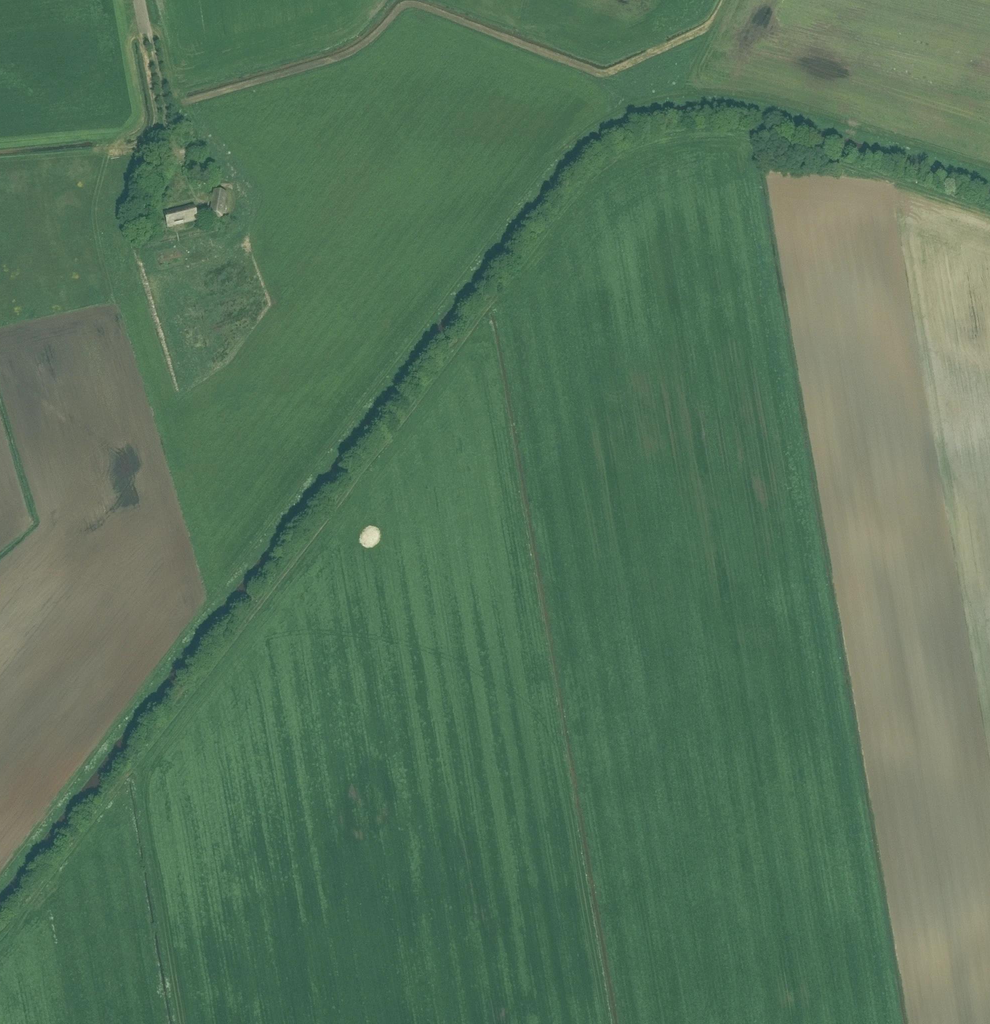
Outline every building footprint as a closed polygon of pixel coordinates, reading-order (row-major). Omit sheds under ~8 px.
[(222,218),(226,194),(214,192),(209,216),(222,218)] [(184,224),(197,221),(194,207),(172,212),(172,213),(164,215),(168,228),(184,224)]
